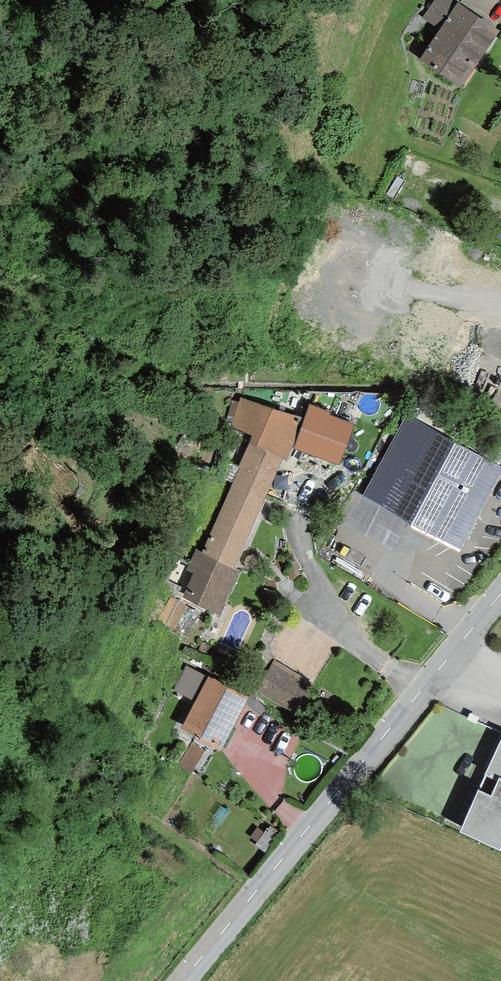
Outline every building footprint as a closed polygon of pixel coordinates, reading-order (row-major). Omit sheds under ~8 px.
[(459,3),(454,0),(435,0),(422,17),(440,30),(459,3)] [(499,31),(459,3),(440,30),(420,60),(461,88),(499,31)] [(305,418),(240,397),(238,403),(233,401),(226,421),(232,423),(231,426),(253,436),(250,443),(283,458),(290,459),(294,449),(339,466),(355,425),(330,415),(331,413),(309,404),(305,418)] [(407,417),(363,497),(459,550),(500,474),(500,469),(407,417)] [(234,568),(283,458),(250,443),(239,468),(240,468),(202,552),(202,554),(234,568)] [(241,571),(234,568),(202,554),(202,552),(196,549),(187,571),(193,573),(182,599),(220,616),(230,594),(231,595),(241,571)] [(187,606),(170,596),(157,620),(174,629),(187,606)] [(313,682),(274,660),(256,691),(295,713),(313,682)] [(209,677),(186,665),(173,690),(196,702),(209,677)] [(249,698),(209,677),(196,702),(182,729),(221,750),(249,698)] [(459,832),(500,850),(500,847),(500,741),(459,832)] [(206,751),(192,742),(178,765),(192,774),(206,751)]
